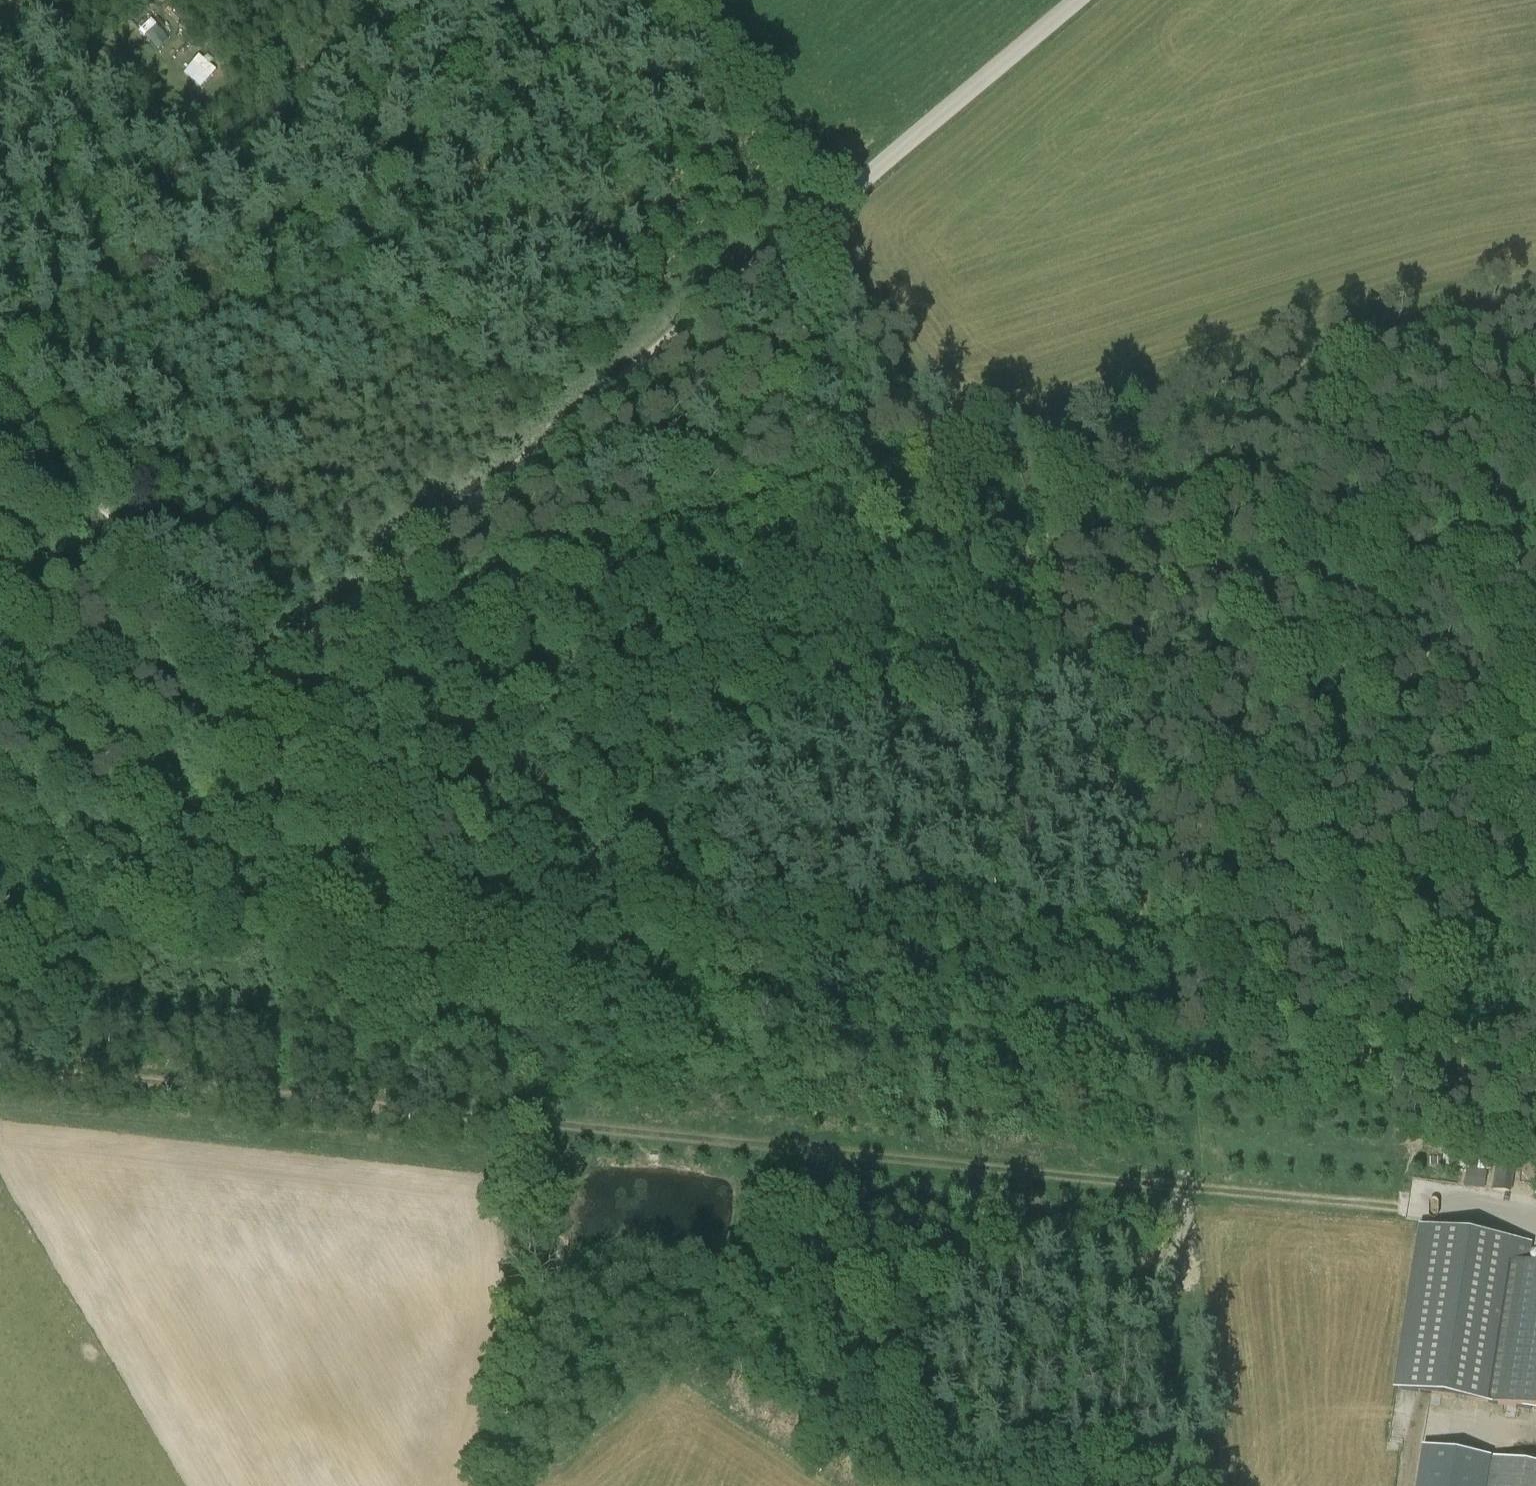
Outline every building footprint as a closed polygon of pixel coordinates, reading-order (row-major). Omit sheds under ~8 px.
[(150,41),(163,33),(154,19),(141,27),(150,41)] [(1499,1260),(1529,1265),(1532,1245),(1424,1228),(1399,1389),(1477,1401),(1499,1260)] [(1529,1265),(1499,1260),(1477,1401),(1535,1411),(1535,1266),(1529,1265)] [(1491,1458),(1424,1447),(1418,1485),(1487,1485),(1491,1458)] [(1494,1458),(1490,1485),(1535,1485),(1535,1465),(1494,1458)]
